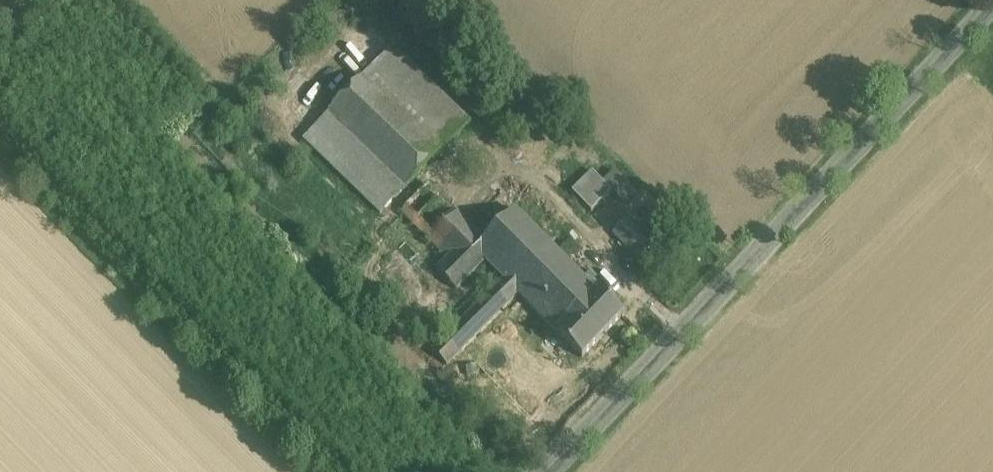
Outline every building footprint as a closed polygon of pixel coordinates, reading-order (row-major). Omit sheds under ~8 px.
[(470,120),(392,46),(377,61),(454,136),(470,120)] [(454,136),(377,61),(363,76),(441,150),(454,136)] [(441,150),(363,76),(328,112),(406,187),(441,150)] [(406,187),(328,112),(303,138),(381,213),(406,187)] [(612,191),(592,171),(572,191),(592,211),(612,191)] [(484,240),(428,184),(390,222),(456,288),(485,259),(475,249),(484,240)] [(553,247),(516,209),(484,240),(475,249),(485,259),(504,278),(518,293),(526,301),(567,260),(553,247)] [(649,242),(627,219),(613,233),(636,256),(649,242)] [(578,248),(565,235),(553,247),(566,260),(578,248)] [(596,290),(567,260),(526,301),(556,331),(556,332),(582,357),(624,314),(598,289),(596,290)] [(504,278),(432,349),(446,363),(518,293),(504,278)]
